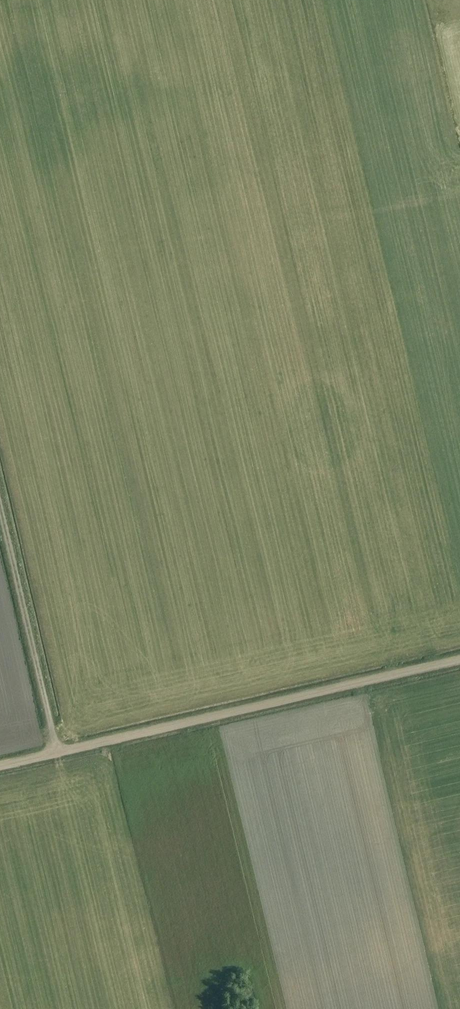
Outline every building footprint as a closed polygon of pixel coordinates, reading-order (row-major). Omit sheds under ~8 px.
[(24,341),(33,340),(32,328),(24,328),(24,341)] [(70,443),(63,445),(65,452),(71,450),(70,443)] [(76,455),(85,454),(84,445),(74,446),(76,455)] [(4,459),(7,468),(13,467),(10,457),(4,459)] [(101,489),(108,489),(108,484),(102,484),(102,481),(94,480),(94,485),(101,486),(101,489)]
